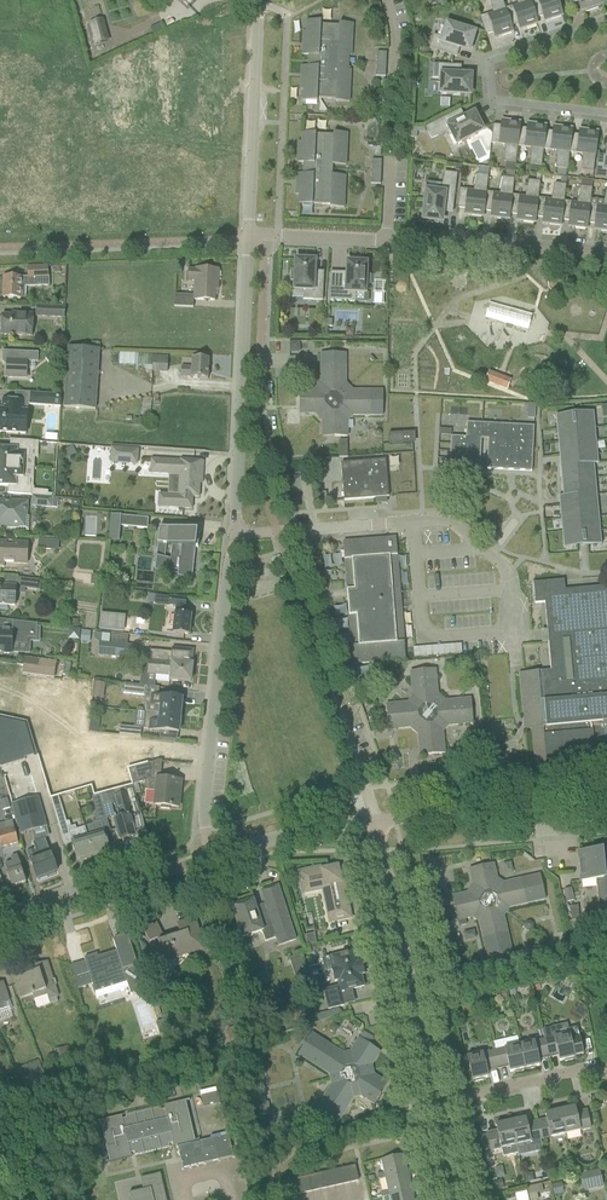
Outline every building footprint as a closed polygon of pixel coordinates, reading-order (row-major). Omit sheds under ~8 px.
[(505,9),(502,0),(490,0),(493,14),(480,18),(486,35),(493,33),(495,37),(501,35),(501,37),(512,33),(511,32),(513,31),(511,27),(505,9)] [(536,19),(530,1),(530,0),(516,0),(518,5),(505,9),(511,27),(518,24),(519,29),(526,27),(526,28),(536,25),(536,24),(537,23),(536,19)] [(562,15),(557,0),(533,0),(530,1),(536,19),(543,16),(544,21),(550,19),(551,20),(561,17),(561,15),(562,15)] [(579,2),(580,1),(583,12),(585,11),(586,12),(598,8),(598,7),(600,6),(598,0),(578,0),(579,2)] [(320,25),(321,22),(306,21),(305,32),(303,32),(302,43),(308,44),(307,79),(300,78),(300,89),(303,90),(302,101),(317,102),(317,98),(335,99),(335,102),(349,102),(351,70),(348,70),(348,56),(351,56),(353,24),(339,23),(339,26),(320,25)] [(96,22),(90,23),(95,44),(108,41),(104,27),(97,29),(96,22)] [(465,31),(465,29),(447,23),(442,38),(433,35),(429,49),(453,57),(456,48),(459,49),(459,48),(469,51),(470,48),(472,49),(475,37),(474,36),(475,34),(465,31)] [(180,41),(180,51),(201,52),(202,42),(180,41)] [(427,57),(429,50),(420,47),(418,54),(427,57)] [(377,52),(376,64),(386,65),(386,53),(377,52)] [(376,64),(376,76),(385,77),(386,65),(376,64)] [(457,75),(458,66),(432,64),(431,79),(441,79),(440,94),(460,96),(460,94),(470,94),(470,92),(472,92),(472,79),(471,79),(471,76),(460,76),(460,75),(457,75)] [(440,107),(449,107),(449,99),(440,99),(440,107)] [(464,118),(462,119),(457,111),(424,128),(430,140),(450,131),(456,145),(474,136),(473,135),(482,130),(481,128),(483,127),(477,116),(476,116),(474,114),(465,119),(464,118)] [(517,146),(520,128),(520,123),(519,123),(519,122),(508,120),(508,122),(501,121),(501,126),(493,125),(492,133),(491,143),(504,145),(504,162),(515,163),(517,146)] [(545,126),(545,125),(534,123),(534,125),(527,124),(527,129),(520,128),(517,146),(530,148),(530,165),(531,165),(530,171),(541,172),(543,149),(546,131),(546,126),(545,126)] [(570,129),(571,128),(560,126),(560,128),(553,127),(553,132),(546,131),(543,149),(556,151),(556,168),(558,168),(557,176),(566,177),(567,169),(569,152),(571,134),(572,130),(570,129)] [(596,132),(597,131),(586,130),(586,131),(579,130),(579,135),(571,134),(569,152),(582,154),(582,171),(593,173),(598,133),(596,132)] [(346,165),(347,133),(333,133),(333,135),(315,134),(315,133),(302,133),(301,142),(298,142),(297,151),(303,151),(302,186),(296,186),(295,195),(299,195),(298,204),(312,205),(312,204),(330,205),(330,207),(344,208),(345,176),(332,175),(332,165),(346,165)] [(470,149),(480,157),(487,148),(478,140),(470,149)] [(595,178),(606,179),(606,144),(605,156),(598,155),(595,178)] [(372,160),(371,172),(381,172),(381,160),(372,160)] [(371,172),(371,184),(380,184),(381,172),(371,172)] [(453,210),(457,174),(444,172),(440,192),(425,191),(423,210),(424,210),(423,220),(426,221),(426,222),(438,224),(438,222),(441,222),(442,212),(443,212),(444,209),(453,210)] [(484,211),(486,193),(488,176),(476,174),(473,191),(459,190),(457,208),(465,209),(465,214),(471,214),(471,216),(482,217),(482,216),(483,216),(484,211)] [(564,202),(567,178),(561,177),(560,184),(554,184),(551,200),(538,199),(536,217),(543,218),(542,223),(549,224),(549,225),(559,226),(560,225),(561,225),(562,220),(564,202)] [(486,193),(484,211),(491,212),(490,217),(497,217),(497,219),(507,220),(508,219),(509,219),(510,214),(512,196),(514,179),(502,178),(499,194),(486,193)] [(592,188),(592,181),(581,179),(580,186),(592,188)] [(535,222),(536,217),(538,199),(540,182),(528,181),(525,197),(512,196),(510,214),(517,215),(516,220),(523,221),(523,222),(533,223),(534,222),(535,222)] [(587,228),(588,223),(590,205),(592,188),(580,187),(577,204),(564,202),(562,220),(569,221),(568,226),(575,227),(575,228),(585,229),(585,228),(587,228)] [(606,190),(603,207),(590,205),(588,223),(595,224),(594,229),(601,230),(600,231),(606,232),(606,190)] [(299,259),(299,260),(296,260),(296,270),(290,270),(290,281),(294,281),(293,290),(303,290),(303,300),(322,301),(324,275),(315,275),(315,272),(314,272),(314,261),(311,261),(311,259),(299,259)] [(363,263),(363,261),(351,261),(351,263),(348,262),(347,273),(346,273),(346,276),(330,276),(329,301),(356,302),(356,293),(366,293),(366,285),(369,285),(370,274),(365,274),(366,263),(363,263)] [(49,276),(48,276),(48,267),(27,268),(27,277),(21,277),(3,276),(2,298),(21,299),(21,286),(49,286),(49,276)] [(218,283),(219,270),(195,269),(195,270),(189,269),(188,281),(194,281),(194,296),(174,295),(174,307),(193,308),(193,300),(215,301),(215,282),(218,283)] [(489,303),(485,318),(528,330),(532,315),(489,303)] [(64,318),(65,308),(36,307),(36,316),(64,318)] [(23,313),(11,313),(11,316),(1,315),(1,324),(0,325),(0,330),(1,331),(1,335),(32,336),(33,314),(23,313)] [(289,341),(289,351),(299,351),(299,341),(289,341)] [(94,410),(99,349),(68,346),(64,408),(94,410)] [(38,353),(14,352),(2,351),(2,353),(3,353),(2,361),(6,361),(5,377),(27,378),(27,361),(38,362),(38,353)] [(52,353),(46,357),(50,362),(56,358),(52,353)] [(135,366),(135,354),(120,353),(119,365),(135,366)] [(383,391),(371,391),(352,391),(345,384),(345,353),(321,353),(321,384),(316,389),(299,389),(299,402),(304,402),(304,414),(316,414),(322,420),(322,432),(334,432),(334,437),(347,437),(347,420),(352,415),(383,415),(383,391)] [(167,372),(168,356),(139,355),(139,365),(152,366),(152,371),(167,372)] [(209,359),(197,358),(191,358),(191,366),(181,365),(180,378),(208,379),(209,359)] [(488,372),(485,381),(493,384),(496,375),(488,372)] [(503,378),(499,387),(507,390),(511,381),(503,378)] [(28,405),(60,407),(61,395),(29,393),(28,405)] [(0,409),(0,432),(25,434),(27,411),(23,411),(24,402),(2,401),(1,409),(0,409)] [(562,429),(565,466),(568,496),(559,496),(563,548),(565,548),(565,546),(582,544),(582,546),(602,545),(600,530),(595,530),(592,494),(597,494),(594,464),(598,463),(594,412),(592,412),(592,414),(575,416),(574,413),(555,415),(557,430),(562,429)] [(451,436),(449,467),(480,469),(481,439),(488,439),(486,469),(531,471),(534,426),(466,422),(466,431),(466,437),(458,437),(451,436)] [(412,452),(412,433),(386,433),(387,444),(381,444),(381,452),(412,452)] [(33,442),(10,440),(10,441),(13,441),(12,448),(0,447),(0,467),(24,468),(24,457),(29,458),(29,449),(33,450),(33,442)] [(339,445),(338,458),(347,458),(347,445),(339,445)] [(137,465),(138,450),(111,447),(110,462),(137,465)] [(203,461),(191,461),(151,458),(150,474),(179,475),(178,496),(159,495),(158,507),(191,509),(192,497),(199,497),(200,476),(202,476),(203,461)] [(344,501),(388,497),(385,460),(341,464),(344,501)] [(24,468),(0,467),(0,487),(11,487),(10,494),(7,493),(7,494),(31,497),(31,487),(28,486),(28,478),(23,478),(24,468)] [(66,484),(61,488),(65,493),(70,489),(66,484)] [(58,498),(37,496),(32,496),(31,507),(58,509),(58,498)] [(5,501),(0,501),(0,528),(2,528),(2,529),(26,530),(27,502),(5,501)] [(121,516),(120,527),(148,529),(149,518),(121,516)] [(168,528),(168,529),(159,528),(157,544),(166,545),(172,546),(170,559),(158,558),(156,572),(171,574),(172,570),(178,571),(177,578),(189,579),(192,580),(195,548),(197,548),(199,532),(197,532),(193,531),(188,531),(179,530),(168,528)] [(352,664),(405,660),(396,538),(343,542),(352,664)] [(4,542),(0,542),(0,568),(4,568),(4,564),(26,565),(27,544),(4,542)] [(99,585),(100,575),(90,575),(90,585),(99,585)] [(38,591),(39,581),(21,579),(20,589),(38,591)] [(565,590),(564,580),(533,583),(535,604),(545,603),(551,671),(523,673),(523,676),(523,687),(524,695),(524,698),(525,706),(527,719),(531,719),(535,768),(547,767),(546,761),(595,757),(593,742),(604,741),(604,742),(606,742),(606,586),(565,590)] [(2,586),(0,586),(0,605),(14,606),(16,588),(2,586)] [(185,607),(186,599),(169,597),(168,606),(177,607),(177,613),(174,613),(172,633),(189,635),(191,615),(184,615),(185,607)] [(115,617),(113,632),(128,634),(130,619),(115,617)] [(12,621),(12,622),(12,631),(0,630),(0,654),(12,654),(12,644),(27,644),(27,638),(36,639),(37,624),(12,621)] [(69,630),(69,640),(79,640),(80,630),(69,630)] [(82,632),(81,641),(88,642),(89,633),(82,632)] [(134,659),(136,647),(99,643),(98,655),(134,659)] [(461,644),(413,648),(414,657),(462,654),(461,644)] [(192,664),(193,650),(172,648),(171,652),(150,650),(149,660),(170,662),(170,661),(182,663),(192,664)] [(478,656),(454,658),(454,665),(479,663),(478,656)] [(37,678),(40,661),(24,659),(23,666),(22,676),(37,678)] [(142,659),(141,673),(155,675),(155,680),(169,681),(180,682),(180,681),(190,682),(192,664),(182,663),(170,661),(170,662),(149,660),(142,659)] [(53,681),(56,663),(40,661),(37,678),(53,681)] [(445,701),(437,695),(435,669),(410,671),(413,697),(408,703),(386,705),(388,725),(399,724),(399,728),(411,727),(418,733),(419,745),(423,745),(424,756),(444,754),(442,731),(447,726),(473,723),(471,699),(445,701)] [(68,691),(71,677),(60,675),(58,689),(68,691)] [(92,698),(103,699),(104,682),(93,682),(92,698)] [(146,686),(139,686),(124,684),(123,693),(144,696),(146,686)] [(144,696),(144,703),(145,712),(160,714),(180,716),(181,699),(158,697),(152,696),(145,695),(144,696)] [(160,714),(145,712),(144,729),(178,733),(180,716),(160,714)] [(0,715),(0,766),(34,755),(23,721),(0,715)] [(140,739),(141,729),(119,727),(118,736),(140,739)] [(88,757),(77,767),(85,776),(96,767),(101,774),(109,768),(111,768),(118,789),(132,785),(132,783),(127,769),(123,756),(106,755),(102,758),(99,755),(91,761),(88,757)] [(147,763),(127,769),(132,783),(132,785),(145,782),(150,780),(152,762),(147,763)] [(29,769),(3,777),(19,834),(38,829),(41,839),(48,837),(46,827),(29,769)] [(161,779),(160,779),(157,779),(156,789),(155,805),(161,806),(160,808),(169,809),(170,807),(178,808),(181,781),(161,779)] [(133,817),(138,816),(130,786),(100,795),(103,804),(114,801),(117,811),(121,810),(123,817),(114,820),(120,840),(134,836),(132,826),(135,825),(133,817)] [(106,817),(103,804),(100,795),(93,796),(94,799),(93,799),(96,814),(93,814),(95,820),(91,821),(93,825),(84,828),(93,857),(99,855),(102,854),(101,852),(109,850),(100,819),(106,817)] [(59,796),(50,798),(61,834),(68,832),(69,832),(66,822),(59,796)] [(10,809),(7,798),(0,800),(3,811),(10,809)] [(14,831),(12,821),(0,824),(0,848),(18,843),(14,831)] [(69,832),(68,832),(71,843),(76,859),(84,857),(84,859),(93,857),(84,828),(76,830),(69,832)] [(57,871),(52,860),(44,838),(31,843),(33,850),(27,852),(36,879),(38,878),(38,880),(55,873),(55,872),(57,871)] [(586,849),(587,853),(582,853),(583,861),(580,861),(582,881),(596,880),(599,908),(606,907),(606,847),(586,849)] [(21,870),(22,869),(17,856),(11,858),(12,863),(4,866),(7,874),(6,874),(11,888),(26,883),(21,870)] [(511,953),(507,934),(503,915),(508,907),(545,899),(540,875),(503,883),(497,880),(493,863),(480,866),(482,871),(470,874),(473,885),(468,893),(456,895),(459,907),(454,908),(457,921),(473,917),(479,921),(487,958),(511,953)] [(343,882),(341,883),(337,866),(321,870),(321,867),(298,872),(303,894),(322,890),(328,923),(351,918),(343,882)] [(278,946),(296,940),(278,886),(261,892),(265,904),(256,907),(253,900),(231,907),(241,938),(262,932),(265,942),(276,938),(278,946)] [(567,903),(573,901),(570,889),(564,890),(567,903)] [(578,906),(570,907),(571,921),(579,921),(578,906)] [(204,949),(198,931),(194,919),(177,925),(180,935),(164,940),(156,923),(142,930),(149,943),(156,939),(157,942),(160,948),(150,954),(156,966),(155,967),(156,973),(159,973),(167,969),(165,963),(204,949)] [(130,996),(145,991),(127,935),(113,940),(117,953),(98,959),(96,955),(84,959),(93,986),(92,987),(94,994),(106,986),(126,983),(130,996)] [(306,945),(314,943),(312,935),(305,936),(306,945)] [(551,944),(527,949),(529,956),(553,951),(551,944)] [(338,986),(322,990),(327,1010),(332,1009),(343,1006),(340,992),(352,990),(364,987),(361,975),(364,975),(361,963),(358,963),(355,951),(331,957),(333,964),(334,969),(331,969),(334,983),(337,982),(338,986)] [(295,977),(306,974),(301,956),(289,959),(295,977)] [(34,972),(13,979),(17,990),(20,999),(32,995),(33,1000),(36,1007),(38,1008),(49,1005),(48,1000),(49,1000),(56,997),(58,997),(50,973),(47,962),(32,966),(34,972)] [(85,982),(83,975),(74,978),(76,985),(85,982)] [(0,983),(0,1013),(11,1010),(2,982),(0,983)] [(331,1009),(317,1016),(319,1021),(333,1014),(331,1009)] [(155,1026),(152,1012),(139,1015),(141,1029),(155,1026)] [(162,1021),(155,1023),(159,1035),(166,1033),(162,1021)] [(558,1026),(542,1030),(545,1039),(544,1040),(547,1056),(558,1054),(559,1061),(564,1060),(565,1062),(573,1060),(573,1059),(574,1058),(574,1056),(583,1054),(577,1028),(569,1029),(570,1034),(560,1036),(558,1026)] [(331,1133),(341,1116),(353,1097),(360,1096),(374,1105),(381,1094),(376,1091),(383,1081),(373,1075),(371,1066),(377,1056),(367,1049),(370,1045),(359,1038),(350,1053),(343,1054),(311,1034),(298,1054),(330,1075),(332,1084),(310,1119),(331,1133)] [(537,1058),(547,1056),(544,1040),(519,1045),(525,1069),(526,1069),(526,1070),(534,1068),(534,1067),(539,1066),(537,1058)] [(523,1070),(525,1069),(519,1045),(494,1051),(498,1067),(508,1065),(510,1073),(515,1071),(515,1073),(524,1071),(523,1070)] [(486,1070),(498,1067),(494,1051),(467,1057),(470,1071),(469,1071),(471,1080),(472,1079),(473,1081),(474,1081),(474,1082),(483,1080),(482,1079),(488,1078),(486,1070)] [(43,1071),(22,1079),(27,1091),(48,1083),(43,1071)] [(166,1101),(173,1099),(171,1091),(164,1093),(166,1101)] [(218,1094),(218,1093),(201,1097),(201,1098),(203,1106),(220,1102),(218,1094)] [(185,1102),(190,1101),(189,1100),(163,1106),(164,1110),(161,1111),(160,1108),(125,1116),(126,1119),(122,1120),(121,1116),(96,1122),(96,1123),(100,1122),(109,1161),(105,1162),(105,1163),(131,1157),(130,1154),(134,1153),(135,1155),(169,1147),(169,1144),(172,1144),(173,1147),(199,1141),(199,1140),(194,1141),(185,1102)] [(561,1110),(560,1110),(565,1135),(590,1129),(586,1112),(576,1115),(574,1107),(569,1108),(569,1107),(561,1109),(561,1110)] [(547,1122),(537,1124),(540,1140),(565,1135),(560,1110),(558,1111),(558,1109),(550,1111),(550,1113),(545,1114),(547,1122)] [(512,1121),(510,1122),(516,1146),(524,1144),(526,1154),(535,1152),(535,1153),(543,1151),(540,1140),(537,1124),(527,1126),(525,1118),(520,1119),(519,1118),(511,1120),(512,1121)] [(510,1122),(509,1122),(509,1121),(500,1122),(501,1124),(496,1125),(497,1133),(487,1135),(490,1151),(516,1146),(510,1122)] [(228,1135),(177,1147),(182,1169),(233,1157),(228,1135)] [(378,1180),(385,1178),(408,1173),(404,1155),(381,1160),(384,1173),(377,1175),(378,1180)] [(560,1165),(552,1167),(554,1175),(562,1173),(560,1165)] [(350,1183),(358,1181),(355,1166),(347,1168),(350,1183)] [(342,1184),(350,1183),(347,1168),(339,1170),(342,1184)] [(335,1186),(342,1184),(339,1170),(332,1171),(335,1186)] [(584,1191),(604,1187),(600,1170),(580,1175),(584,1191)] [(327,1188),(335,1186),(332,1171),(324,1173),(327,1188)] [(319,1190),(327,1188),(324,1173),(316,1175),(319,1190)] [(389,1196),(412,1191),(408,1173),(385,1178),(388,1191),(381,1193),(382,1198),(389,1196)] [(160,1174),(140,1179),(142,1188),(140,1189),(140,1191),(128,1194),(130,1199),(166,1199),(160,1174)] [(312,1191),(319,1190),(316,1175),(308,1177),(312,1191)] [(304,1193),(312,1191),(308,1177),(301,1178),(304,1193)] [(296,1195),(304,1193),(301,1178),(293,1180),(296,1195)] [(289,1196),(296,1195),(293,1180),(285,1182),(289,1196)] [(550,1182),(526,1187),(528,1195),(536,1193),(552,1189),(550,1182)] [(554,1195),(564,1194),(562,1182),(552,1184),(554,1195)] [(412,1191),(389,1196),(390,1199),(414,1199),(412,1191)]
